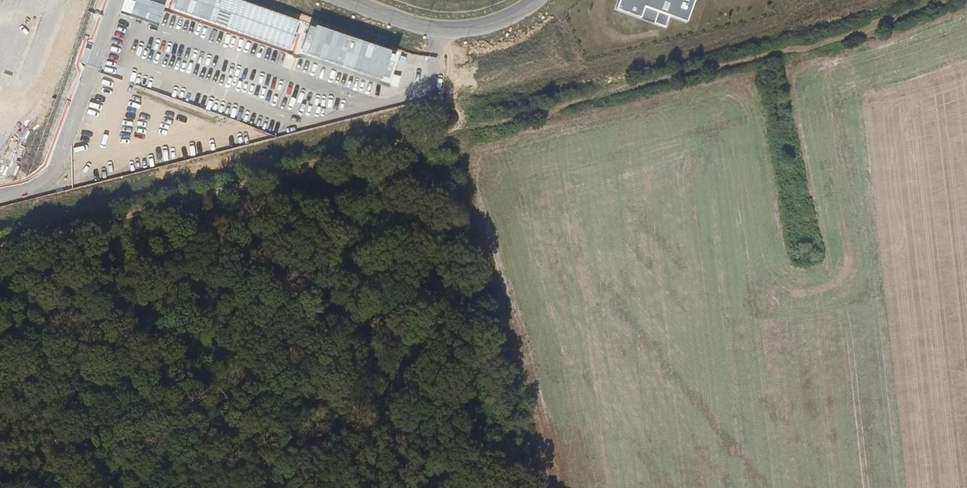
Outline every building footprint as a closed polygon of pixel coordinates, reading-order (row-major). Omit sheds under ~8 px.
[(694,0),(618,0),(616,6),(665,25),(669,13),(686,20),(694,0)]
